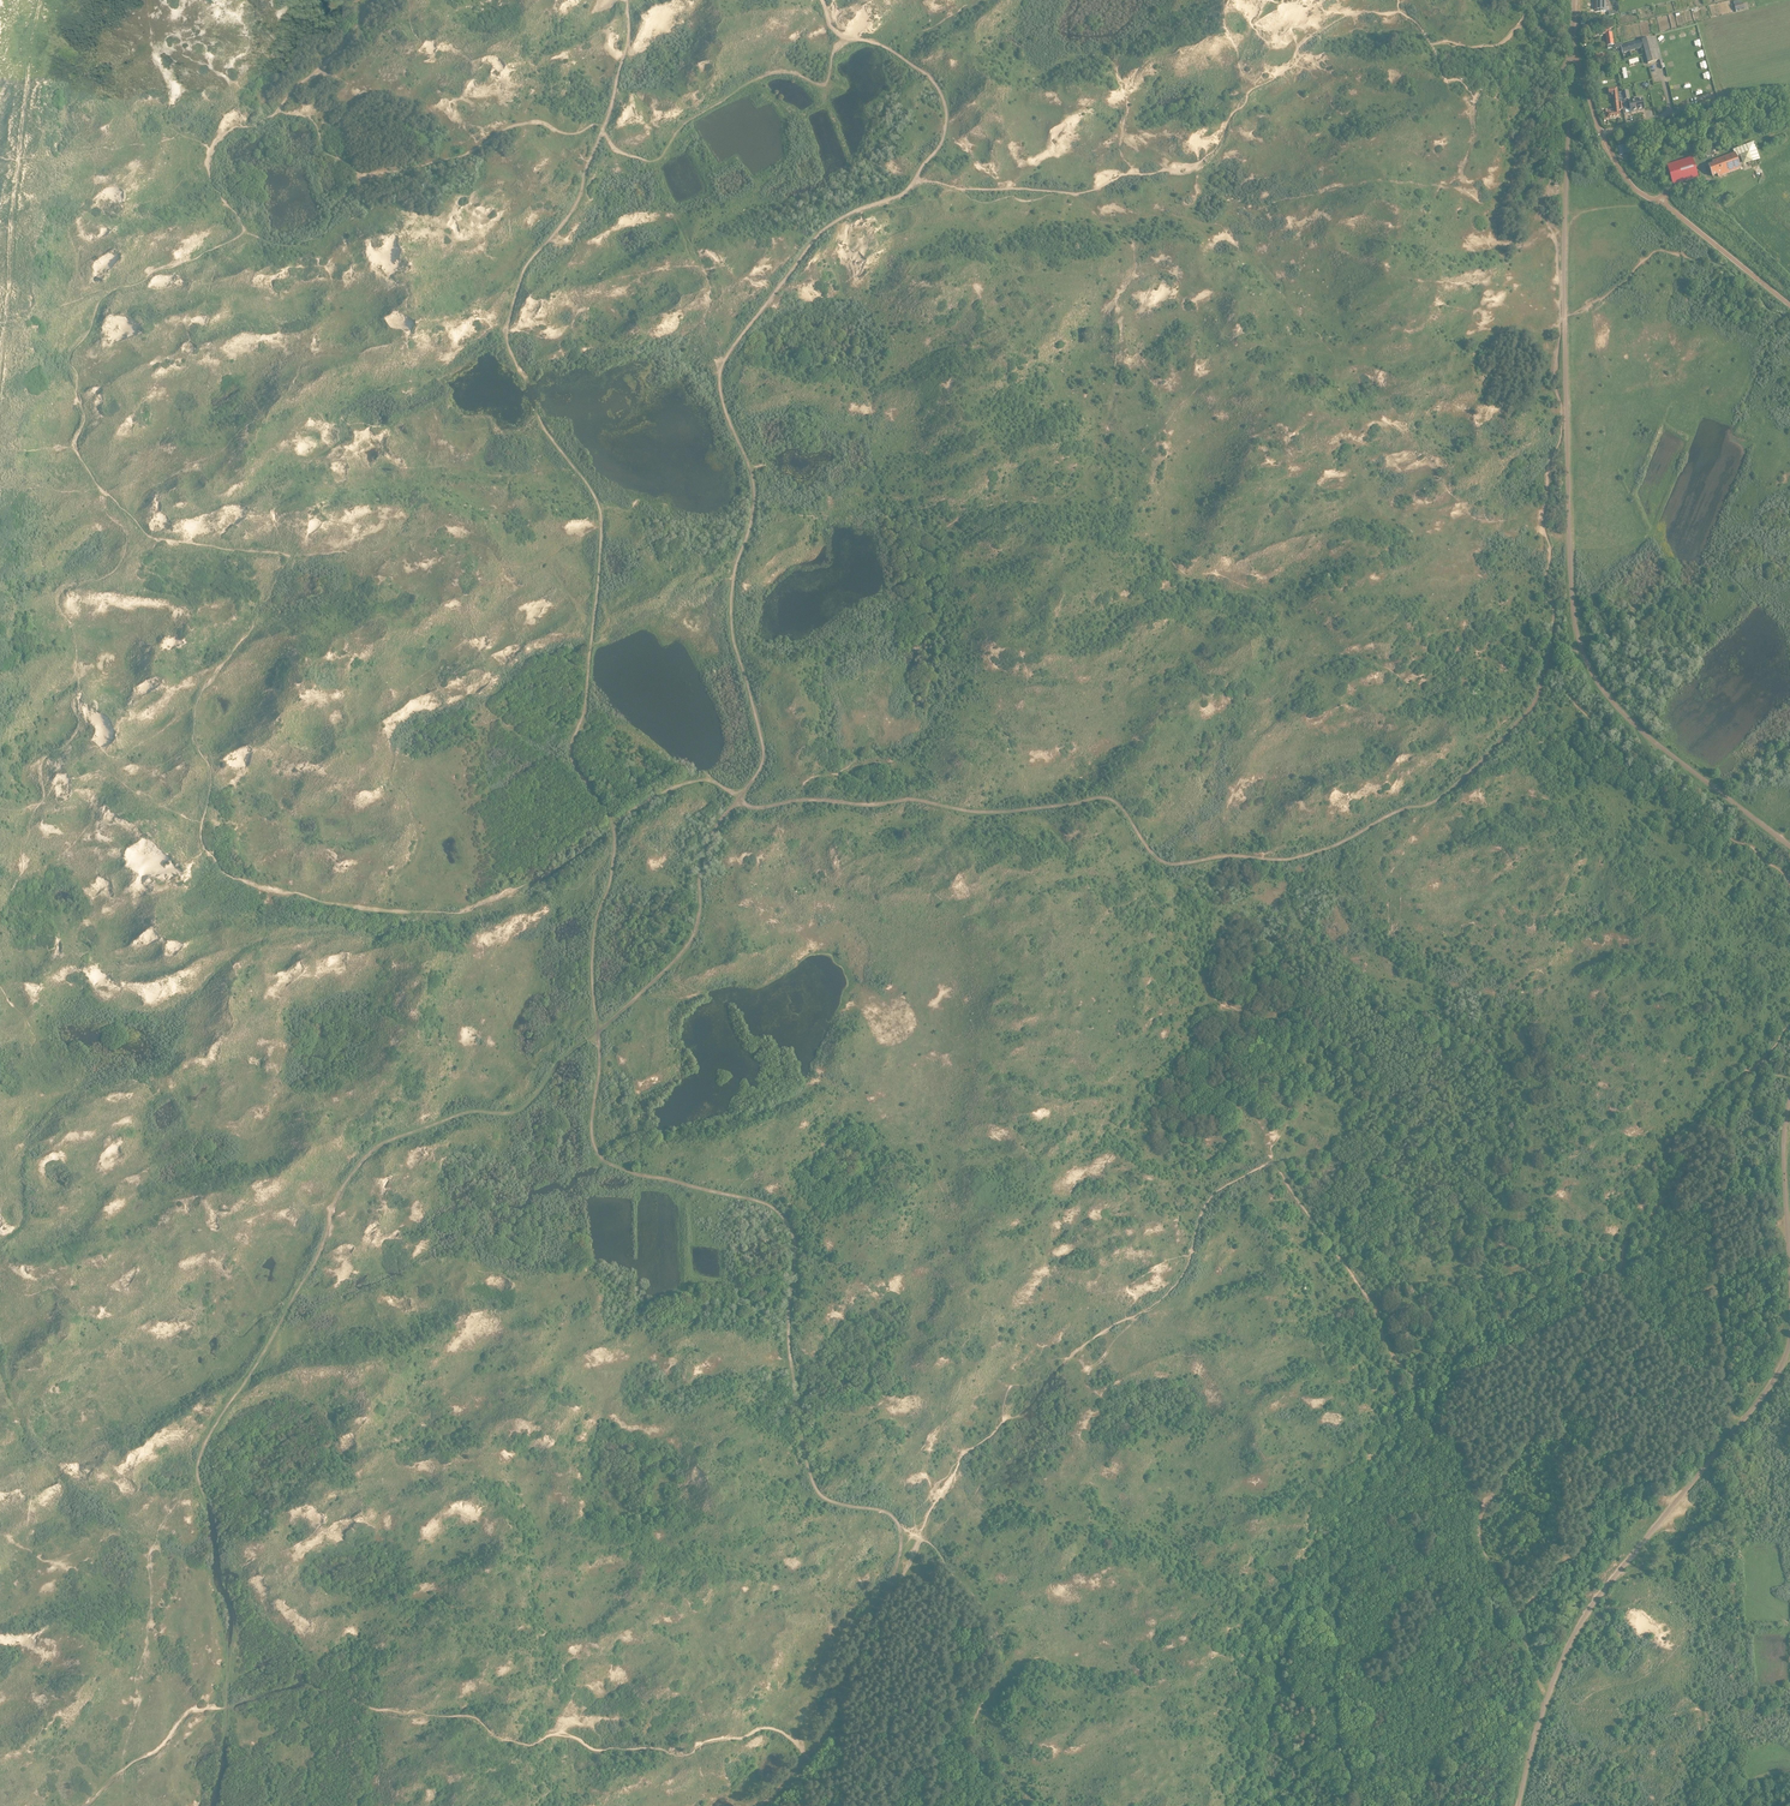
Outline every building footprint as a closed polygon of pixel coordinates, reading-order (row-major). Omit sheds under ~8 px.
[(1734,10),(1743,8),(1741,2),(1739,2),(1738,0),(1733,0),(1731,0),(1734,10)] [(1602,32),(1603,32),(1605,45),(1612,44),(1611,32),(1610,32),(1609,27),(1601,29),(1602,32)] [(1662,62),(1654,36),(1621,45),(1619,45),(1619,47),(1621,52),(1642,47),(1646,63),(1658,59),(1659,63),(1662,62)] [(1622,102),(1621,91),(1616,92),(1616,87),(1607,87),(1607,93),(1610,93),(1610,94),(1611,94),(1612,108),(1605,109),(1605,112),(1602,112),(1603,118),(1619,117),(1618,109),(1621,109),(1621,107),(1621,102),(1622,102)] [(1620,91),(1621,91),(1622,102),(1621,102),(1621,107),(1621,109),(1622,113),(1630,112),(1635,110),(1633,99),(1627,100),(1627,98),(1626,96),(1625,90),(1620,91)] [(1641,98),(1633,99),(1635,110),(1643,109),(1641,98)] [(1752,142),(1732,149),(1733,152),(1735,157),(1739,155),(1747,152),(1748,153),(1751,161),(1758,158),(1752,142)] [(1618,154),(1625,152),(1624,144),(1616,145),(1618,154)] [(1712,162),(1708,164),(1711,175),(1716,173),(1717,176),(1739,168),(1735,157),(1733,152),(1711,160),(1712,162)] [(1665,164),(1671,184),(1697,177),(1691,157),(1665,164)]
